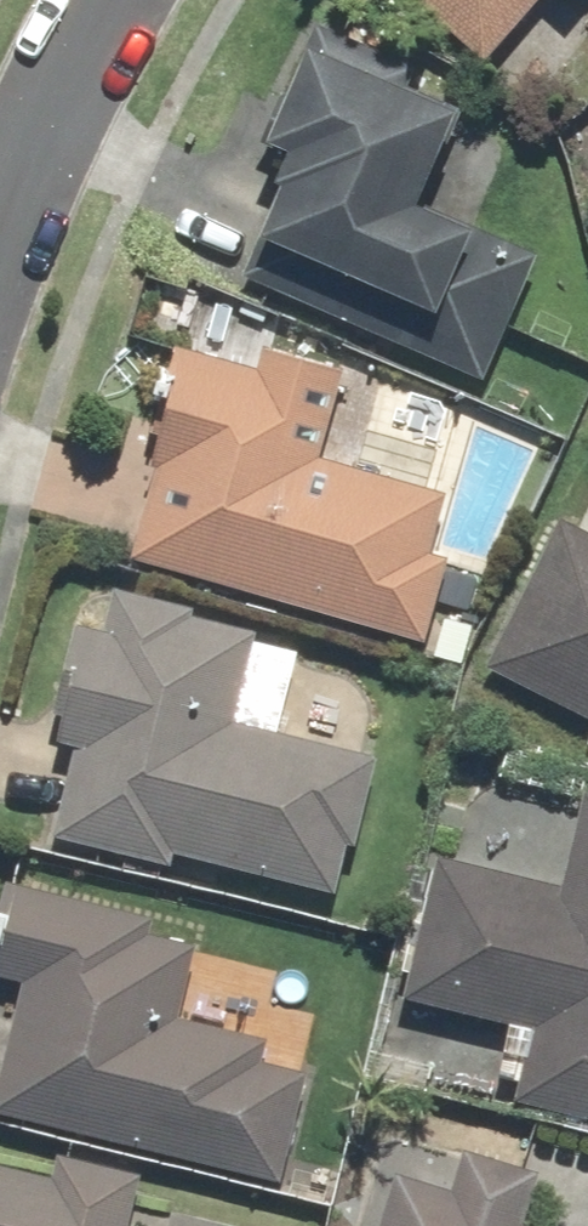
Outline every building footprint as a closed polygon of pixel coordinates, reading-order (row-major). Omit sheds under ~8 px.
[(485,55),(535,0),(424,0),(485,55)] [(409,60),(320,25),(309,55),(294,49),(257,141),(292,155),(239,288),(481,385),(531,256),(507,247),(546,148),(398,89),(409,60)] [(150,470),(124,569),(420,647),(443,559),(426,555),(441,500),(314,467),(338,374),(271,356),(267,372),(165,345),(133,466),(150,470)] [(551,527),(484,666),(587,716),(587,545),(551,527)] [(253,625),(105,594),(97,633),(65,626),(41,740),(67,746),(46,843),(172,870),(175,858),(338,892),(367,756),(232,727),(253,625)] [(587,782),(557,892),(435,859),(397,1000),(513,1033),(494,1103),(587,1129),(587,783),(587,782)] [(0,927),(0,978),(14,981),(0,1039),(0,1121),(276,1186),(302,1074),(257,1063),(261,1049),(167,1027),(186,946),(148,937),(152,917),(10,884),(0,927)] [(384,1141),(363,1225),(521,1225),(533,1178),(384,1141)] [(137,1176),(55,1155),(48,1181),(0,1169),(0,1225),(124,1225),(137,1176)]
